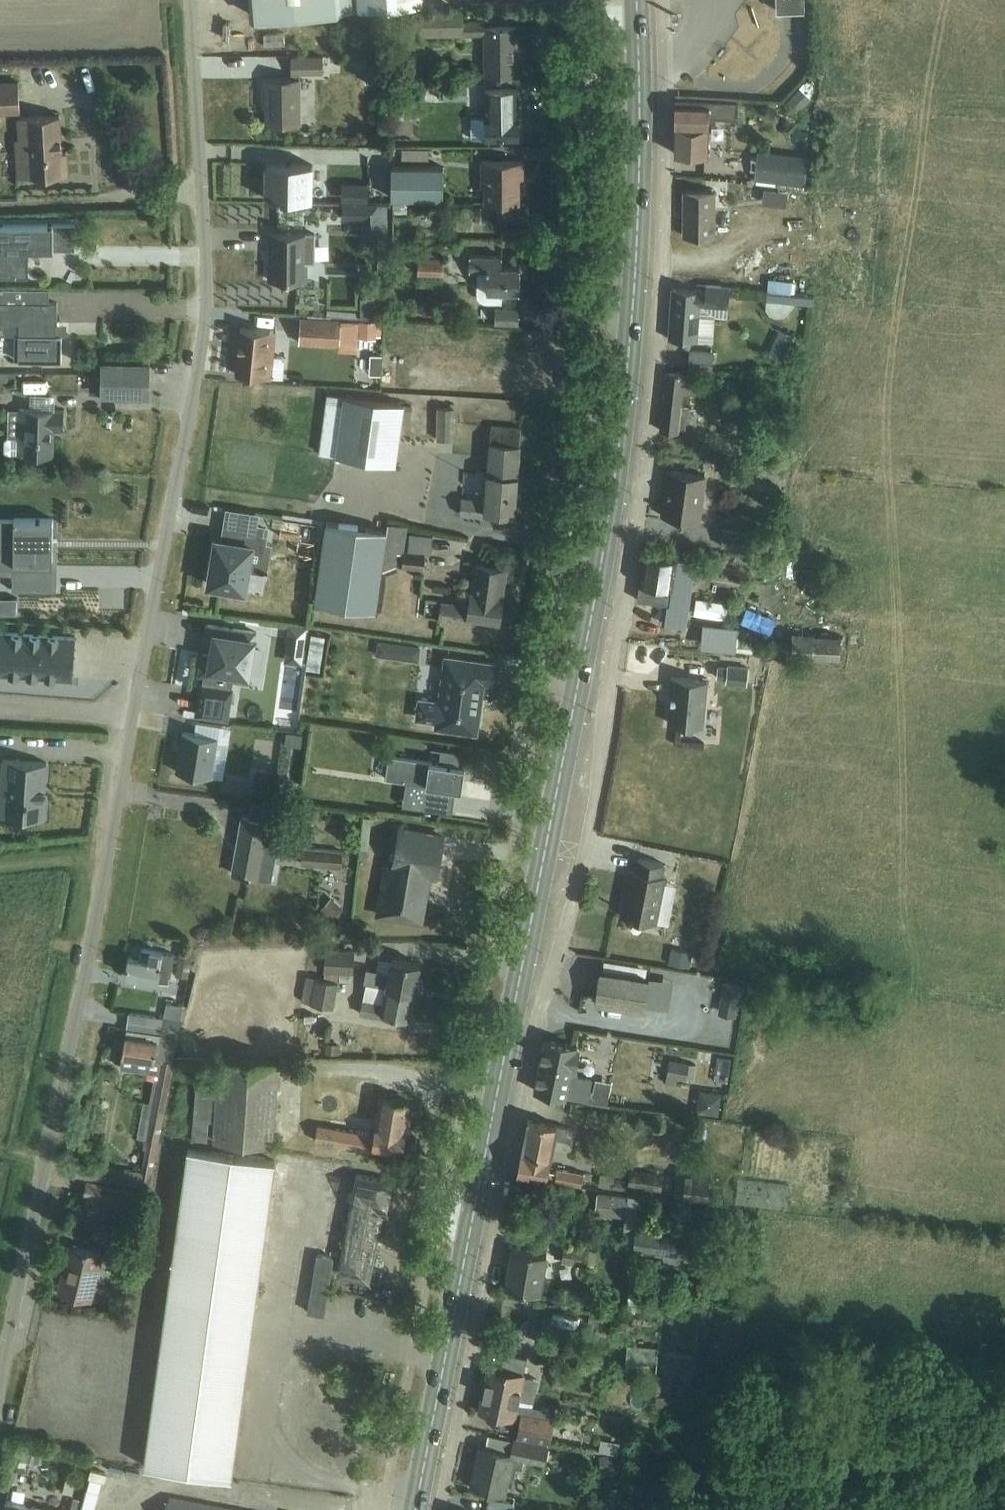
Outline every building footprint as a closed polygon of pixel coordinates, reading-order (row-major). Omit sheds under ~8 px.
[(255,16),(419,3),(418,0),(253,0),(255,16)] [(777,10),(804,9),(804,0),(776,0),(777,10)] [(396,26),(420,25),(419,9),(395,10),(396,26)] [(485,74),(517,73),(516,26),(485,26),(485,21),(462,22),(462,9),(422,10),(422,35),(484,34),(485,74)] [(323,56),(291,57),(291,73),(323,72),(323,56)] [(263,78),(263,100),(266,99),(267,124),(300,123),(299,77),(263,78)] [(0,83),(0,112),(20,111),(18,82),(0,83)] [(443,99),(467,99),(467,86),(443,87),(443,99)] [(420,87),(387,87),(388,115),(401,115),(401,103),(421,103),(420,87)] [(798,87),(784,102),(794,111),(808,97),(798,87)] [(485,90),(486,116),(472,116),(472,137),(518,137),(517,89),(485,90)] [(675,124),(675,153),(707,154),(708,115),(737,116),(737,104),(708,102),(708,105),(676,104),(675,124)] [(19,117),(20,139),(13,139),(15,177),(67,174),(66,152),(62,152),(59,115),(19,117)] [(807,152),(759,150),(758,179),(806,180),(807,152)] [(483,185),(482,202),(519,202),(520,176),(523,176),(523,159),(480,159),(479,185),(483,185)] [(754,173),(754,161),(738,160),(738,173),(754,173)] [(313,162),(266,161),(265,198),(313,199),(313,162)] [(401,166),(392,166),(392,198),(442,198),(442,166),(427,166),(401,166)] [(342,199),(368,200),(368,184),(342,184),(342,199)] [(744,186),(733,187),(733,194),(744,194),(744,186)] [(751,201),(760,199),(757,188),(748,190),(751,201)] [(764,189),(762,202),(773,203),(775,190),(764,189)] [(713,235),(714,191),(684,191),(684,235),(713,235)] [(366,215),(386,215),(386,202),(366,202),(366,201),(341,201),(341,217),(366,217),(366,215)] [(407,201),(393,201),(393,213),(407,213),(407,201)] [(24,224),(3,224),(3,277),(28,277),(28,273),(28,261),(28,248),(29,248),(54,248),(74,248),(75,248),(74,236),(74,224),(73,224),(24,224)] [(304,281),(305,261),(314,261),(314,233),(269,232),(269,250),(271,250),(270,280),(304,281)] [(501,301),(501,290),(519,290),(520,266),(502,265),(502,255),(469,255),(469,269),(477,269),(476,291),(477,296),(480,300),(484,301),(501,301)] [(442,273),(443,257),(413,256),(413,260),(418,260),(417,272),(430,273),(430,277),(442,277),(442,273)] [(796,290),(796,276),(771,275),(769,305),(809,307),(809,291),(796,290)] [(697,340),(700,304),(728,306),(729,286),(705,284),(705,291),(672,288),(669,338),(697,340)] [(360,316),(376,316),(376,295),(360,295),(360,316)] [(19,322),(19,324),(19,329),(19,334),(18,334),(18,344),(18,348),(18,360),(44,361),(61,361),(61,346),(62,335),(61,335),(56,335),(56,323),(57,323),(57,312),(57,303),(49,302),(41,302),(27,302),(13,302),(6,302),(2,302),(0,302),(0,322),(19,322)] [(518,306),(494,305),(494,322),(518,323),(518,306)] [(301,314),(299,342),(338,344),(340,316),(301,314)] [(358,322),(357,334),(381,336),(381,323),(358,322)] [(243,375),(248,376),(248,375),(271,377),(283,378),(285,360),(280,356),(273,355),(267,354),(269,330),(240,327),(236,374),(243,374),(243,375)] [(790,342),(776,336),(768,356),(782,362),(790,342)] [(712,371),(713,351),(711,351),(689,349),(688,369),(710,371),(712,371)] [(149,394),(149,363),(101,362),(101,393),(149,394)] [(666,372),(660,430),(684,432),(686,421),(690,417),(691,404),(690,404),(691,391),(696,392),(698,375),(666,372)] [(395,464),(403,404),(344,396),(335,455),(395,464)] [(454,406),(436,405),(436,440),(453,440),(454,406)] [(6,438),(4,440),(4,451),(6,453),(12,453),(12,455),(18,455),(53,455),(54,428),(64,428),(64,410),(54,409),(19,408),(18,437),(13,437),(13,438),(6,438)] [(514,512),(521,427),(491,425),(485,499),(461,497),(460,514),(485,516),(485,510),(514,512)] [(736,465),(720,463),(719,476),(734,478),(736,465)] [(704,475),(664,470),(658,516),(697,520),(704,475)] [(53,518),(13,518),(13,519),(0,519),(0,569),(13,569),(13,574),(12,574),(12,590),(52,590),(53,518)] [(386,530),(326,521),(315,601),(375,610),(381,570),(383,569),(396,566),(397,553),(403,554),(403,550),(405,551),(408,527),(387,524),(386,530)] [(213,553),(208,584),(221,586),(239,589),(244,589),(248,569),(265,571),(270,543),(263,541),(265,528),(226,522),(226,525),(223,540),(217,539),(215,553),(213,553)] [(745,549),(748,533),(721,529),(718,544),(745,549)] [(408,553),(433,555),(434,537),(410,535),(408,553)] [(403,553),(402,569),(425,571),(425,555),(403,553)] [(639,583),(637,599),(660,602),(669,604),(666,625),(686,628),(696,561),(676,558),(643,554),(639,583)] [(506,567),(475,562),(470,591),(468,604),(441,601),(438,617),(468,621),(468,615),(498,620),(502,596),(506,567)] [(0,597),(0,613),(17,613),(17,597),(0,597)] [(729,619),(732,603),(708,599),(699,598),(697,614),(729,619)] [(748,604),(742,622),(773,634),(780,617),(748,604)] [(202,653),(199,673),(205,674),(199,715),(226,720),(233,678),(247,681),(255,631),(207,624),(204,643),(211,644),(212,645),(210,655),(202,653)] [(305,627),(289,625),(284,660),(301,662),(305,627)] [(704,625),(702,647),(735,650),(737,628),(704,625)] [(310,667),(325,668),(327,631),(312,630),(310,667)] [(8,674),(26,675),(26,671),(38,672),(37,676),(58,678),(72,679),(74,656),(75,637),(40,634),(0,631),(0,673),(8,674)] [(836,659),(838,636),(788,633),(787,654),(836,659)] [(375,655),(422,658),(423,638),(377,635),(375,655)] [(480,697),(483,681),(492,682),(493,673),(494,664),(446,657),(443,674),(439,702),(429,701),(419,699),(418,709),(417,718),(426,719),(437,720),(436,727),(475,732),(478,713),(480,697)] [(726,682),(746,684),(748,667),(728,665),(726,682)] [(707,680),(671,677),(670,692),(672,693),(669,723),(703,726),(707,680)] [(182,731),(175,771),(211,777),(217,737),(182,731)] [(286,731),(285,743),(300,745),(301,733),(286,731)] [(462,778),(464,766),(458,765),(460,757),(461,751),(443,748),(440,748),(439,756),(438,762),(412,758),(388,755),(387,765),(385,778),(408,781),(425,784),(422,803),(422,808),(451,812),(453,802),(455,788),(461,789),(462,778)] [(46,798),(44,798),(46,762),(2,759),(1,783),(6,783),(4,815),(44,818),(46,798)] [(268,776),(257,775),(254,794),(265,795),(268,776)] [(276,844),(263,842),(267,821),(242,816),(232,873),(270,879),(276,844)] [(369,817),(362,817),(358,855),(366,855),(369,817)] [(426,895),(429,875),(436,877),(443,836),(399,828),(392,868),(386,867),(377,914),(416,921),(421,894),(426,895)] [(341,867),(343,851),(303,847),(301,863),(341,867)] [(629,869),(620,915),(656,923),(666,876),(662,875),(664,863),(635,857),(633,870),(629,869)] [(671,919),(678,880),(668,878),(661,918),(671,919)] [(330,896),(319,907),(332,919),(342,908),(330,896)] [(179,952),(175,974),(187,976),(191,954),(192,949),(180,947),(179,952)] [(168,981),(173,953),(140,948),(139,958),(128,957),(125,974),(168,982),(168,981)] [(689,966),(691,951),(671,948),(669,962),(689,966)] [(324,979),(337,982),(337,981),(350,981),(350,972),(353,972),(353,950),(325,950),(324,979)] [(366,968),(363,982),(366,982),(386,986),(386,985),(414,991),(419,963),(391,958),(391,960),(379,958),(377,970),(366,968)] [(643,1009),(648,977),(599,969),(594,1001),(643,1009)] [(671,1007),(676,976),(657,973),(651,1003),(671,1007)] [(338,982),(337,982),(324,979),(305,976),(300,1001),(333,1007),(338,982)] [(735,1015),(741,982),(723,979),(718,1012),(735,1015)] [(386,986),(366,982),(360,1013),(381,1016),(382,1012),(409,1017),(414,991),(386,985),(386,986)] [(164,1002),(162,1017),(129,1013),(127,1027),(178,1034),(182,1004),(164,1002)] [(121,1065),(120,1069),(158,1075),(160,1061),(172,1063),(173,1057),(174,1056),(174,1051),(177,1036),(174,1036),(127,1028),(121,1065)] [(576,1045),(544,1039),(534,1090),(586,1100),(590,1078),(570,1074),(576,1045)] [(325,1044),(325,1054),(337,1055),(338,1045),(325,1044)] [(272,1143),(278,1061),(219,1057),(214,1139),(272,1143)] [(692,1080),(695,1064),(669,1059),(665,1082),(676,1084),(677,1077),(692,1080)] [(75,1175),(145,1186),(149,1186),(172,1063),(160,1061),(158,1075),(157,1078),(153,1103),(143,1101),(136,1137),(147,1139),(142,1172),(124,1169),(124,1171),(77,1163),(75,1175)] [(696,1087),(692,1108),(717,1112),(720,1091),(696,1087)] [(401,1151),(409,1101),(379,1096),(373,1134),(318,1124),(315,1140),(371,1150),(372,1146),(401,1151)] [(528,1119),(522,1146),(552,1152),(555,1138),(565,1140),(568,1127),(528,1119)] [(552,1152),(522,1146),(517,1173),(581,1186),(583,1173),(557,1167),(556,1171),(548,1170),(551,1157),(552,1152)] [(227,1477),(270,1165),(191,1154),(148,1466),(227,1477)] [(282,1156),(277,1186),(291,1188),(295,1157),(282,1156)] [(311,1214),(314,1161),(294,1160),(291,1213),(311,1214)] [(662,1175),(630,1171),(629,1180),(628,1186),(660,1190),(662,1175)] [(707,1200),(710,1176),(677,1172),(675,1196),(707,1200)] [(351,1209),(341,1259),(372,1265),(381,1215),(387,1216),(394,1180),(355,1173),(349,1208),(351,1209)] [(614,1175),(600,1173),(599,1185),(612,1187),(613,1186),(613,1183),(613,1182),(613,1178),(614,1175)] [(613,1186),(612,1187),(628,1189),(628,1186),(629,1180),(613,1178),(613,1182),(613,1183),(613,1186)] [(83,1194),(138,1206),(141,1191),(86,1180),(83,1194)] [(789,1186),(738,1180),(736,1205),(759,1208),(787,1212),(789,1186)] [(624,1218),(627,1197),(595,1194),(593,1214),(624,1218)] [(624,1218),(620,1248),(632,1250),(636,1226),(640,1196),(627,1194),(627,1197),(624,1218)] [(680,1232),(636,1226),(632,1250),(663,1254),(662,1259),(677,1261),(680,1232)] [(102,1252),(69,1244),(58,1292),(91,1300),(102,1252)] [(563,1245),(560,1260),(586,1264),(588,1250),(563,1245)] [(539,1294),(546,1254),(512,1248),(505,1288),(539,1294)] [(315,1253),(306,1310),(321,1312),(331,1256),(315,1253)] [(641,1307),(642,1282),(631,1281),(631,1307),(641,1307)] [(522,1311),(537,1312),(537,1299),(523,1298),(522,1311)] [(613,1317),(609,1320),(614,1327),(619,1323),(613,1317)] [(658,1349),(627,1347),(625,1373),(656,1375),(658,1349)] [(517,1435),(548,1441),(554,1412),(531,1408),(537,1380),(522,1377),(526,1359),(503,1354),(500,1368),(488,1366),(479,1410),(520,1419),(517,1435)] [(655,1396),(655,1406),(663,1406),(663,1396),(655,1396)] [(487,1442),(511,1448),(514,1437),(490,1431),(487,1442)] [(544,1462),(547,1446),(514,1439),(511,1453),(479,1447),(471,1487),(504,1494),(507,1477),(513,1478),(516,1466),(521,1467),(523,1457),(544,1462)] [(15,1442),(12,1455),(26,1459),(29,1446),(15,1442)] [(614,1455),(597,1456),(599,1472),(616,1470),(614,1455)] [(169,1497),(166,1509),(236,1509),(169,1497)] [(3,1509),(51,1509),(6,1499),(3,1509)] [(490,1509),(491,1509),(517,1509),(517,1500),(490,1499),(490,1509)]
